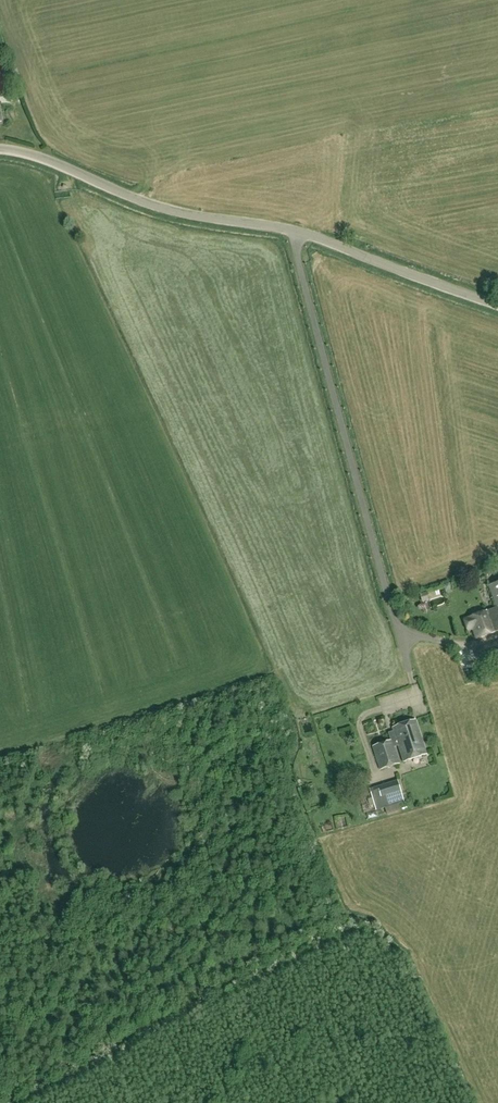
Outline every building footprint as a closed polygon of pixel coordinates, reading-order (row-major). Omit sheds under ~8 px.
[(9,92),(2,63),(0,64),(0,94),(9,92)] [(497,631),(497,583),(489,586),(497,609),(488,612),(488,611),(464,620),(468,630),(473,628),(477,638),(495,632),(497,631)] [(497,653),(497,651),(495,642),(477,649),(481,660),(489,657),(497,653)] [(427,755),(416,720),(393,728),(395,735),(390,736),(392,741),(373,746),(381,770),(399,764),(393,745),(398,744),(404,762),(427,755)] [(398,781),(383,785),(369,789),(376,811),(404,802),(398,781)]
